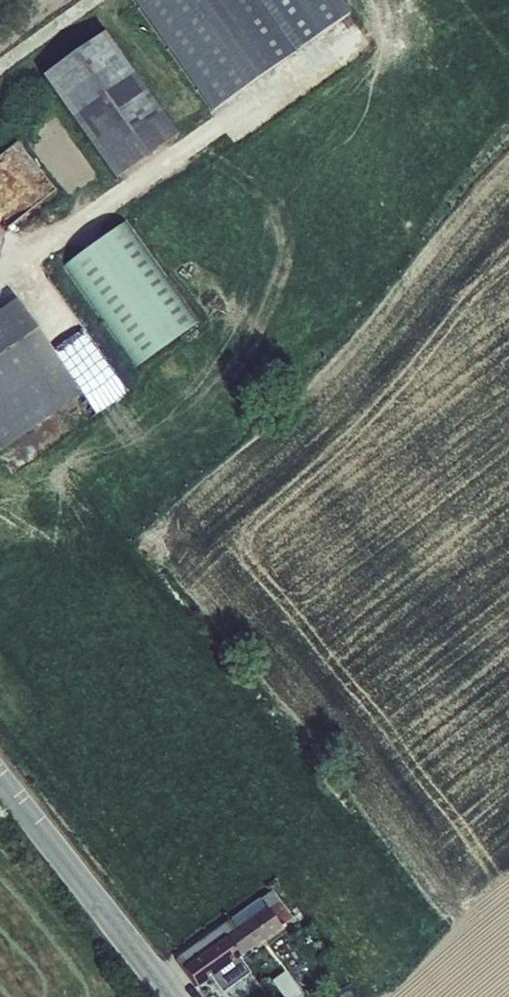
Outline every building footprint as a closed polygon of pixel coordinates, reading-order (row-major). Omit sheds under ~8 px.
[(211,112),(349,14),(339,0),(131,0),(211,112)] [(41,76),(99,159),(162,115),(103,32),(41,76)] [(177,135),(162,115),(99,159),(115,180),(177,135)] [(0,157),(0,226),(53,191),(21,143),(0,157)] [(126,221),(63,264),(137,368),(200,324),(126,221)] [(80,394),(14,299),(0,309),(0,449),(80,394)] [(233,929),(264,908),(279,926),(291,917),(272,890),(258,898),(226,921),(233,929)] [(196,943),(215,973),(237,957),(279,926),(264,908),(233,929),(226,921),(196,943)] [(175,958),(196,986),(209,977),(215,973),(196,943),(175,958)] [(215,973),(209,977),(221,993),(249,973),(237,957),(215,973)] [(283,996),(293,996),(300,992),(284,970),(271,979),(283,996)]
